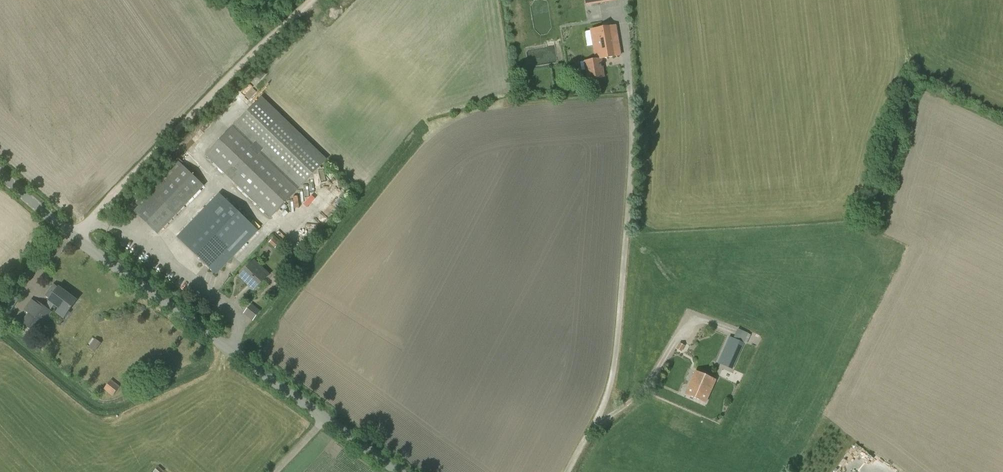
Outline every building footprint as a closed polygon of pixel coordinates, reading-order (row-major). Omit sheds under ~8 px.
[(591,29),(596,57),(601,56),(601,57),(603,56),(604,58),(620,55),(615,25),(591,29)] [(601,56),(596,57),(596,58),(585,60),(588,79),(604,76),(601,58),(604,58),(603,56),(601,57),(601,56)] [(205,154),(271,218),(327,159),(262,96),(205,154)] [(134,212),(159,234),(205,186),(178,160),(136,204),(139,207),(134,212)] [(258,231),(220,194),(178,237),(216,274),(258,231)] [(269,242),(275,248),(279,243),(273,238),(269,242)] [(239,275),(255,290),(269,275),(254,260),(239,275)] [(49,300),(45,307),(50,311),(55,304),(59,308),(57,311),(66,318),(70,313),(69,312),(77,301),(59,287),(58,287),(54,284),(46,295),(50,299),(49,300)] [(51,312),(50,311),(45,307),(38,301),(37,303),(32,299),(24,309),(29,313),(22,322),(36,332),(51,312)] [(718,363),(732,369),(744,343),(747,344),(751,334),(748,333),(738,328),(733,338),(729,336),(718,363)] [(88,347),(95,352),(102,343),(95,338),(88,347)] [(715,379),(695,371),(686,393),(705,402),(715,379)] [(104,389),(113,396),(120,386),(111,379),(104,389)]
